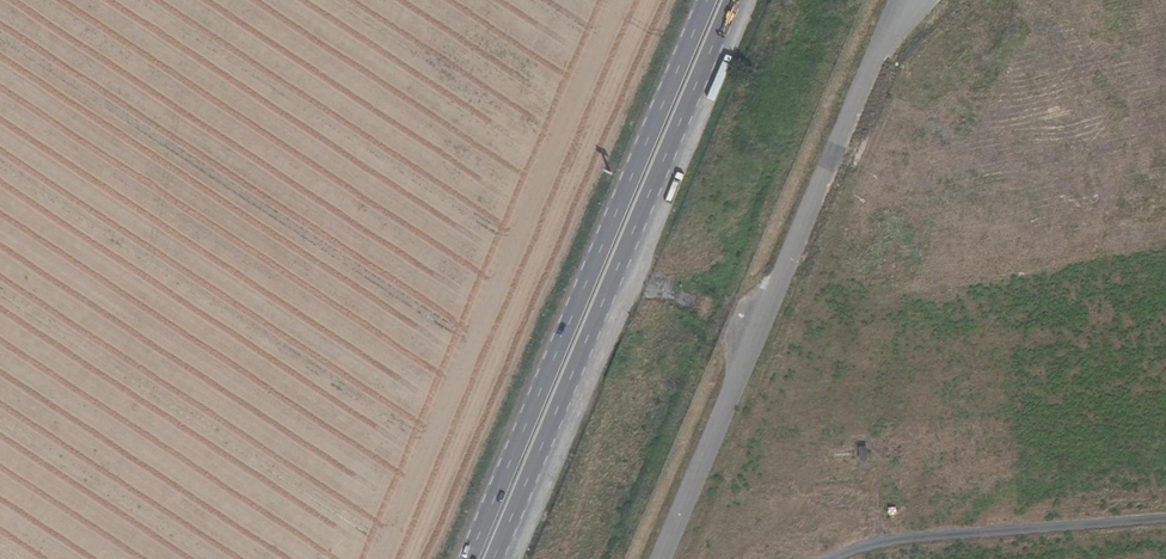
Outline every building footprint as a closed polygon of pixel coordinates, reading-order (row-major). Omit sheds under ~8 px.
[(737,341),(745,324),(738,321),(731,337),(737,341)]
